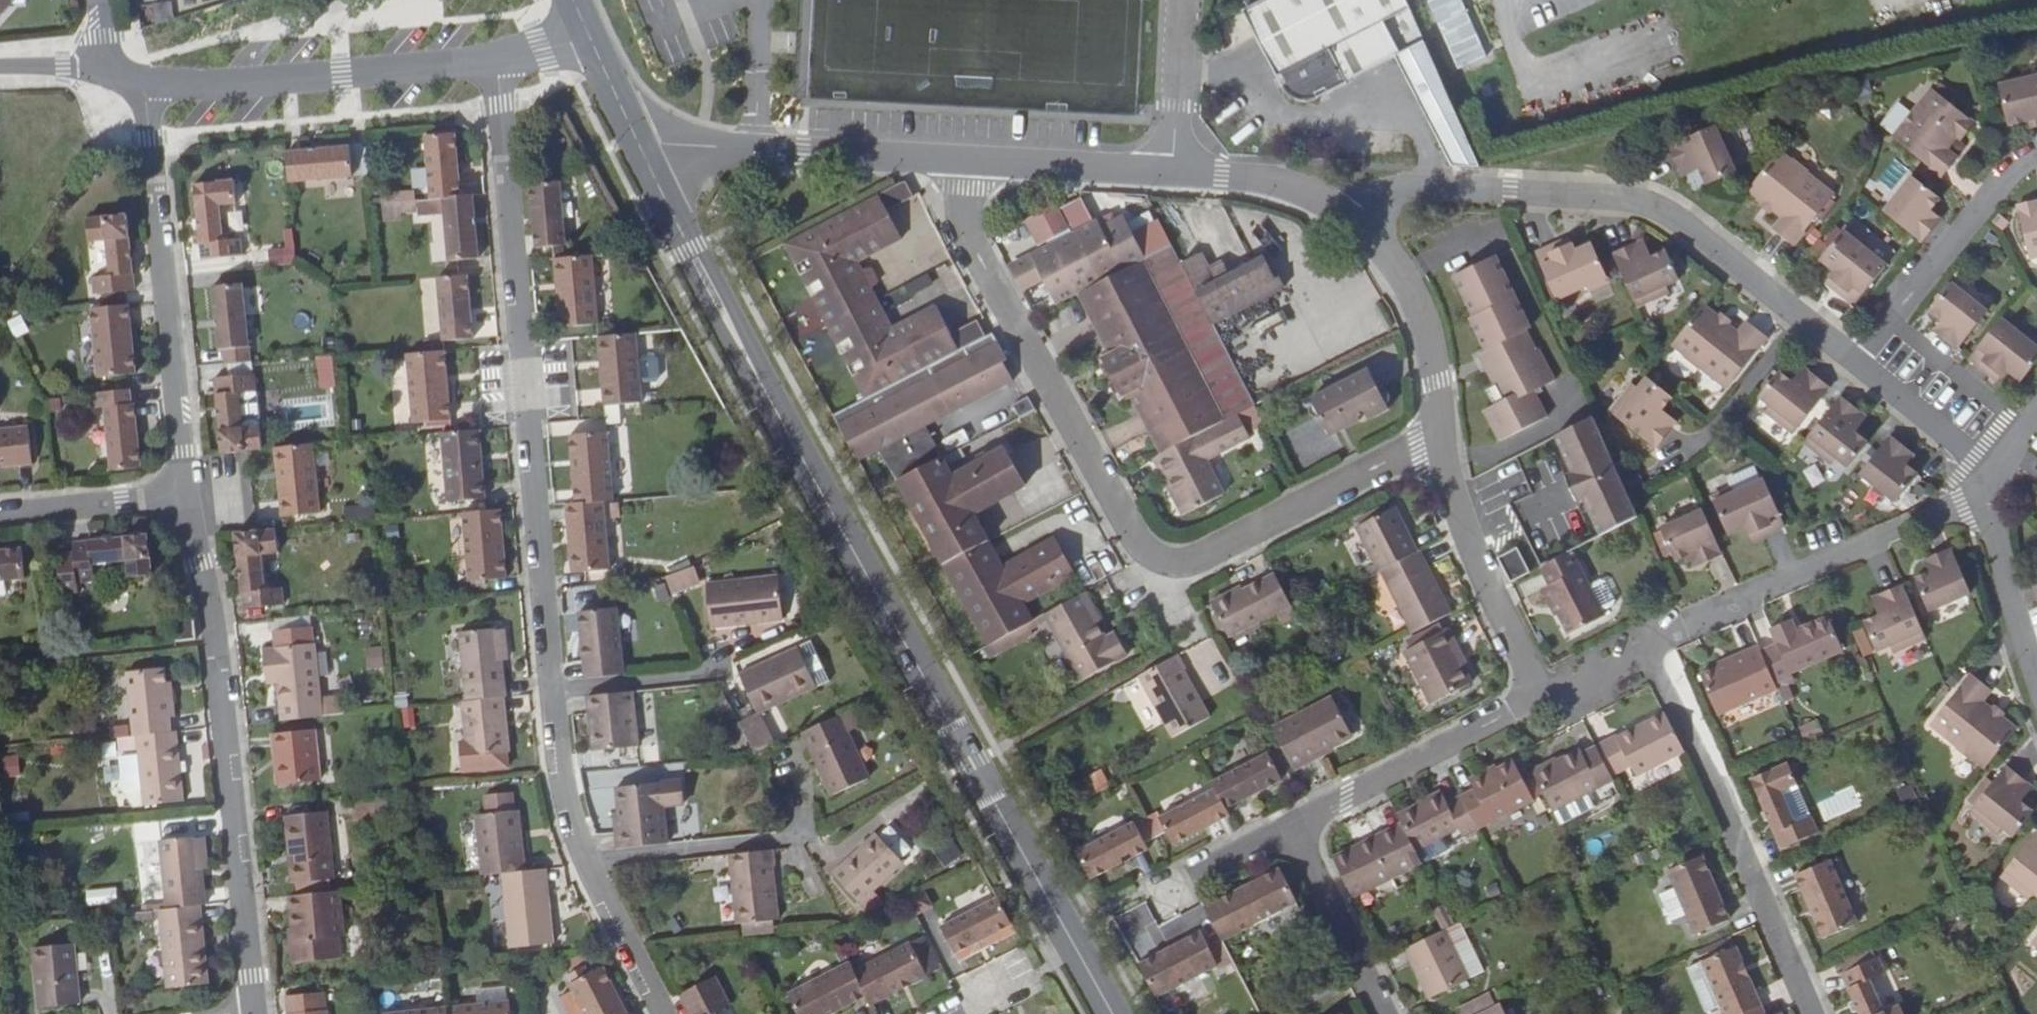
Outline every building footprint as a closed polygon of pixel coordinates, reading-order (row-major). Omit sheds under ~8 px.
[(14,11),(14,0),(0,0),(0,26),(14,11)] [(183,21),(201,16),(197,0),(188,0),(178,3),(183,21)] [(1406,0),(1259,0),(1244,8),(1278,74),(1283,71),(1288,80),(1283,82),(1286,86),(1289,90),(1302,97),(1309,99),(1321,95),(1319,89),(1327,85),(1330,90),(1350,81),(1349,77),(1398,53),(1452,164),(1479,165),(1424,40),(1417,24),(1406,0)] [(1488,58),(1462,0),(1430,0),(1427,1),(1458,71),(1488,58)] [(171,2),(152,4),(154,22),(173,19),(171,2)] [(1998,84),(2008,124),(2030,119),(2036,117),(2036,75),(1998,84)] [(1891,137),(1940,176),(1949,164),(1940,156),(1945,149),(1954,137),(1958,141),(1972,124),(1949,105),(1954,98),(1937,84),(1931,91),(1928,89),(1891,137)] [(1703,178),(1738,163),(1719,121),(1675,140),(1687,167),(1696,163),(1703,178)] [(428,198),(458,195),(456,174),(451,175),(451,167),(455,167),(452,132),(422,134),(428,198)] [(366,175),(363,145),(348,147),(350,177),(366,175)] [(1793,154),(1782,145),(1749,184),(1763,196),(1772,202),(1782,211),(1773,222),(1794,239),(1835,189),(1809,167),(1811,166),(1794,152),(1793,154)] [(348,147),(284,152),(287,182),(350,177),(348,147)] [(1940,156),(1949,164),(1955,157),(1945,149),(1940,156)] [(1919,242),(1929,230),(1924,225),(1932,215),(1944,198),(1912,171),(1881,211),(1919,242)] [(231,180),(191,185),(200,260),(239,255),(238,238),(220,240),(217,205),(234,203),(231,180)] [(535,225),(532,225),(533,246),(563,244),(558,180),(528,183),(531,219),(535,219),(535,225)] [(902,180),(880,191),(888,207),(915,194),(907,180),(902,180)] [(321,193),(350,192),(350,181),(321,181),(321,193)] [(394,193),(394,201),(410,199),(410,191),(394,193)] [(880,191),(786,239),(830,324),(880,299),(860,259),(904,237),(888,207),(880,191)] [(472,218),(471,194),(458,195),(428,198),(414,199),(416,216),(435,215),(435,212),(441,211),(446,260),(476,258),(473,224),(469,224),(468,218),(472,218)] [(1171,243),(1159,219),(1134,233),(1125,215),(1113,221),(1116,229),(1106,234),(1102,227),(1098,219),(1095,221),(1080,195),(1054,209),(1065,229),(1068,235),(1031,253),(1032,255),(1044,277),(1056,302),(1076,291),(1138,260),(1171,243)] [(1768,207),(1772,202),(1763,196),(1759,200),(1768,207)] [(410,199),(394,201),(396,210),(411,208),(410,199)] [(2036,258),(2036,199),(2017,205),(2031,259),(2036,258)] [(1054,209),(1023,219),(1038,244),(1065,229),(1054,209)] [(1990,221),(2001,229),(2008,220),(1997,212),(1990,221)] [(1929,230),(1937,219),(1932,215),(1924,225),(1929,230)] [(136,292),(129,216),(88,220),(90,242),(108,241),(111,277),(95,278),(96,296),(136,292)] [(1116,229),(1113,221),(1102,227),(1106,234),(1116,229)] [(282,249),(268,249),(268,266),(291,267),(293,230),(283,230),(282,249)] [(1831,285),(1827,291),(1847,308),(1881,268),(1839,233),(1814,263),(1829,274),(1824,280),(1831,285)] [(1566,235),(1559,238),(1561,243),(1569,240),(1566,235)] [(1641,236),(1635,239),(1640,252),(1647,249),(1641,236)] [(1561,243),(1559,238),(1533,249),(1554,295),(1585,282),(1587,287),(1606,278),(1589,240),(1572,247),(1569,240),(1561,243)] [(1635,239),(1610,249),(1634,304),(1667,289),(1664,282),(1677,275),(1664,247),(1648,253),(1647,249),(1640,252),(1635,239)] [(1212,322),(1286,285),(1280,273),(1277,275),(1265,253),(1230,271),(1216,278),(1209,264),(1201,250),(1181,261),(1212,322)] [(1525,327),(1531,324),(1493,250),(1450,273),(1470,312),(1467,314),(1485,348),(1525,327)] [(589,254),(552,257),(554,281),(559,280),(560,289),(555,290),(558,326),(596,323),(589,254)] [(1032,255),(1007,267),(1019,290),(1044,277),(1032,255)] [(1216,278),(1230,271),(1222,257),(1209,264),(1216,278)] [(1178,340),(1138,260),(1076,291),(1108,354),(1099,358),(1108,375),(1178,340)] [(468,309),(465,274),(435,277),(441,340),(470,337),(468,316),(464,316),(463,309),(468,309)] [(1941,327),(1937,332),(1958,349),(1988,314),(1945,279),(1923,304),(1938,316),(1933,322),(1941,327)] [(1819,285),(1827,291),(1831,285),(1824,280),(1819,285)] [(240,283),(210,286),(214,323),(218,322),(218,329),(215,329),(217,350),(221,349),(223,365),(249,362),(240,283)] [(880,299),(830,324),(869,397),(929,367),(962,349),(954,332),(939,304),(895,327),(880,299)] [(1716,316),(1700,303),(1670,342),(1681,352),(1680,354),(1696,366),(1697,365),(1724,386),(1766,336),(1744,319),(1734,331),(1725,323),(1716,316)] [(130,305),(93,309),(100,378),(136,374),(134,351),(130,352),(129,343),(134,343),(130,305)] [(1719,312),(1716,316),(1725,323),(1728,319),(1719,312)] [(22,315),(7,319),(13,337),(28,333),(22,315)] [(954,332),(962,349),(989,334),(980,318),(954,332)] [(1967,357),(1989,375),(1993,370),(2000,377),(2006,370),(2019,381),(2028,369),(2036,355),(2036,354),(1997,321),(1967,357)] [(1930,327),(1937,332),(1941,327),(1933,322),(1930,327)] [(1485,348),(1478,351),(1493,381),(1501,396),(1494,401),(1482,407),(1498,437),(1545,412),(1532,386),(1551,375),(1536,343),(1533,345),(1525,327),(1485,348)] [(869,397),(834,416),(844,434),(853,427),(858,430),(855,440),(863,443),(871,458),(880,453),(881,443),(880,440),(888,436),(893,446),(883,451),(899,482),(943,458),(928,427),(953,414),(953,413),(1013,381),(1003,362),(1008,359),(993,332),(989,334),(962,349),(929,367),(869,397)] [(640,401),(633,333),(596,336),(599,358),(604,358),(605,368),(600,368),(603,404),(640,401)] [(1220,420),(1178,340),(1108,375),(1119,395),(1127,391),(1159,452),(1220,420)] [(445,373),(443,351),(405,354),(412,422),(449,419),(446,381),(440,382),(440,374),(445,373)] [(319,391),(336,389),(333,355),(316,357),(319,391)] [(1367,366),(1363,369),(1371,386),(1378,387),(1367,366)] [(1801,367),(1792,378),(1798,383),(1807,372),(1801,367)] [(1371,386),(1363,369),(1310,396),(1312,401),(1309,404),(1308,407),(1309,409),(1310,412),(1311,413),(1321,418),(1329,434),(1360,418),(1359,415),(1365,412),(1368,417),(1388,407),(1385,401),(1387,399),(1388,397),(1389,395),(1388,393),(1388,390),(1386,389),(1385,389),(1378,387),(1371,386)] [(1798,383),(1792,378),(1790,380),(1777,370),(1756,396),(1766,405),(1761,411),(1790,433),(1827,388),(1807,372),(1798,383)] [(1993,370),(1989,375),(1997,381),(2000,377),(1993,370)] [(1660,404),(1668,393),(1644,373),(1634,385),(1628,380),(1607,406),(1652,443),(1669,423),(1657,414),(1663,407),(1660,404)] [(213,378),(222,453),(247,450),(262,448),(259,426),(241,427),(237,393),(254,391),(253,374),(213,378)] [(1501,396),(1493,381),(1486,386),(1494,401),(1501,396)] [(132,428),(137,427),(134,406),(131,406),(129,390),(87,394),(89,410),(106,408),(112,472),(141,469),(137,435),(133,435),(132,428)] [(1835,395),(1799,441),(1826,464),(1831,458),(1843,468),(1864,442),(1851,431),(1854,428),(1847,423),(1856,412),(1835,395)] [(1013,404),(1020,419),(1036,410),(1028,396),(1013,404)] [(1674,417),(1663,407),(1657,414),(1669,423),(1674,417)] [(1248,434),(1236,411),(1220,420),(1159,452),(1152,455),(1162,473),(1167,470),(1188,510),(1223,493),(1204,458),(1248,434)] [(1847,423),(1854,428),(1863,417),(1856,412),(1847,423)] [(1624,490),(1590,413),(1544,436),(1556,460),(1563,457),(1569,469),(1562,473),(1574,496),(1581,493),(1587,504),(1580,508),(1593,535),(1634,514),(1624,490)] [(0,429),(0,467),(1,467),(0,462),(11,461),(12,466),(32,464),(28,427),(0,429)] [(853,427),(844,434),(860,463),(871,458),(863,443),(855,440),(858,430),(853,427)] [(480,451),(478,429),(440,432),(446,501),(484,498),(481,461),(476,462),(475,452),(480,451)] [(602,500),(612,499),(606,431),(568,433),(570,457),(575,457),(576,466),(571,466),(575,502),(602,500)] [(881,443),(880,453),(883,451),(893,446),(888,436),(880,440),(881,443)] [(1886,436),(1854,476),(1880,497),(1876,502),(1893,516),(1919,484),(1907,473),(1912,467),(1905,461),(1909,455),(1886,436)] [(319,513),(311,444),(273,447),(281,516),(319,513)] [(943,458),(899,482),(943,562),(988,539),(973,513),(1026,484),(1005,447),(952,476),(943,458)] [(1905,461),(1912,467),(1917,461),(1909,455),(1905,461)] [(1563,457),(1556,460),(1562,473),(1569,469),(1563,457)] [(1750,520),(1753,526),(1779,515),(1758,469),(1708,491),(1722,523),(1739,516),(1742,523),(1750,520)] [(1167,470),(1162,473),(1182,513),(1188,510),(1167,470)] [(1574,496),(1580,508),(1587,504),(1581,493),(1574,496)] [(1688,554),(1714,542),(1694,497),(1652,515),(1653,517),(1668,551),(1684,545),(1688,554)] [(609,569),(602,500),(575,502),(564,503),(568,539),(573,539),(574,548),(569,549),(571,572),(609,569)] [(1362,522),(1385,510),(1383,506),(1359,519),(1362,522)] [(1382,569),(1383,569),(1420,550),(1413,535),(1406,539),(1389,508),(1385,510),(1362,522),(1358,525),(1382,569)] [(1580,508),(1526,536),(1539,563),(1570,546),(1593,535),(1580,508)] [(504,545),(500,509),(462,512),(468,581),(507,577),(505,555),(501,555),(500,545),(504,545)] [(1666,545),(1653,517),(1647,520),(1659,548),(1666,545)] [(1745,530),(1753,526),(1750,520),(1742,523),(1745,530)] [(254,531),(235,533),(244,609),(283,605),(281,588),(264,589),(261,554),(277,552),(275,529),(254,531)] [(153,576),(149,537),(76,543),(77,553),(62,554),(66,593),(81,592),(80,583),(95,582),(93,566),(128,562),(130,578),(153,576)] [(988,539),(943,562),(989,645),(992,644),(1010,634),(1027,624),(1033,620),(1023,603),(1076,574),(1056,537),(1003,566),(988,539)] [(1522,574),(1532,569),(1519,544),(1497,555),(1511,580),(1522,574)] [(1570,546),(1539,563),(1540,565),(1549,581),(1544,584),(1568,630),(1604,612),(1570,546)] [(5,580),(22,579),(19,549),(0,551),(0,581),(5,580)] [(1416,631),(1455,611),(1422,549),(1420,550),(1383,569),(1416,631)] [(1955,560),(1937,568),(1939,573),(1932,576),(1934,580),(1917,588),(1933,623),(1975,605),(1955,560)] [(693,566),(665,577),(672,596),(701,585),(693,566)] [(1939,573),(1937,568),(1930,570),(1932,576),(1939,573)] [(753,617),(754,622),(783,619),(778,576),(706,584),(710,626),(744,623),(744,618),(753,617)] [(1287,627),(1299,619),(1296,614),(1278,578),(1247,594),(1216,610),(1222,619),(1229,632),(1232,639),(1280,614),(1287,627)] [(1216,610),(1247,594),(1244,590),(1215,606),(1216,610)] [(1092,604),(1085,591),(1045,613),(1048,618),(1083,680),(1129,654),(1116,631),(1105,637),(1096,621),(1088,607),(1092,604)] [(1923,637),(1905,592),(1887,600),(1890,605),(1882,609),(1884,613),(1866,621),(1881,655),(1923,637)] [(585,678),(623,674),(615,606),(614,595),(599,596),(600,607),(577,610),(583,662),(585,678)] [(1890,605),(1887,600),(1880,602),(1882,609),(1890,605)] [(1100,618),(1092,604),(1088,607),(1096,621),(1100,618)] [(1045,613),(1033,620),(1027,624),(1030,629),(1048,618),(1045,613)] [(1776,637),(1759,644),(1775,682),(1793,674),(1791,671),(1842,649),(1828,615),(1797,628),(1792,617),(1771,627),(1776,637)] [(172,643),(194,641),(192,629),(190,618),(170,620),(172,643)] [(1224,635),(1229,632),(1222,619),(1216,622),(1224,635)] [(1010,634),(1015,644),(1033,635),(1030,629),(1027,624),(1010,634)] [(1456,655),(1461,652),(1448,628),(1407,649),(1435,701),(1471,682),(1462,666),(1456,655)] [(487,631),(494,631),(494,629),(458,632),(463,684),(499,681),(497,662),(491,663),(487,631)] [(499,631),(494,631),(487,631),(491,663),(497,662),(502,662),(499,631)] [(1010,634),(992,644),(997,654),(1015,644),(1010,634)] [(1775,682),(1759,644),(1729,657),(1731,662),(1701,675),(1719,715),(1778,691),(1775,682)] [(277,683),(282,721),(322,717),(320,701),(314,645),(263,650),(266,676),(277,675),(277,683)] [(382,648),(364,648),(364,670),(382,670),(382,648)] [(742,675),(760,712),(818,686),(799,648),(742,675)] [(1183,651),(1146,672),(1181,733),(1215,713),(1189,668),(1191,666),(1183,651)] [(1467,663),(1461,652),(1456,655),(1462,666),(1467,663)] [(127,674),(135,738),(137,737),(170,734),(168,718),(165,687),(163,670),(127,674)] [(267,684),(277,683),(277,675),(266,676),(267,684)] [(499,681),(463,684),(464,702),(501,697),(499,681)] [(1962,768),(1974,777),(2005,738),(1991,726),(1982,720),(1971,710),(1979,700),(1959,683),(1919,733),(1945,754),(1944,756),(1961,770),(1962,768)] [(171,686),(165,687),(168,718),(175,717),(171,686)] [(637,745),(631,691),(586,696),(588,712),(594,711),(598,750),(637,745)] [(464,702),(461,702),(467,759),(507,755),(501,697),(464,702)] [(320,701),(322,717),(344,714),(343,699),(320,701)] [(1272,733),(1292,773),(1319,759),(1317,755),(1331,748),(1350,737),(1332,703),(1272,733)] [(594,711),(588,712),(591,751),(598,750),(594,711)] [(748,741),(754,753),(775,744),(760,712),(739,723),(748,741)] [(866,781),(836,715),(800,732),(830,797),(866,781)] [(1982,720),(1991,726),(1994,722),(1986,715),(1982,720)] [(1636,774),(1682,750),(1665,717),(1619,740),(1616,735),(1596,744),(1610,773),(1631,764),(1636,774)] [(1818,717),(1799,725),(1805,740),(1824,731),(1818,717)] [(737,747),(748,741),(739,723),(728,730),(737,747)] [(206,730),(180,731),(181,755),(207,754),(206,730)] [(319,781),(313,731),(271,735),(272,754),(277,753),(280,785),(319,781)] [(170,734),(137,737),(145,807),(184,802),(176,733),(170,734)] [(1613,778),(1610,773),(1596,744),(1581,752),(1579,748),(1532,771),(1551,809),(1613,778)] [(1317,755),(1319,759),(1333,751),(1331,748),(1317,755)] [(1267,753),(1210,782),(1214,788),(1225,809),(1246,798),(1243,793),(1251,790),(1253,794),(1281,780),(1267,753)] [(3,778),(19,776),(17,756),(1,758),(3,778)] [(1473,786),(1460,793),(1476,825),(1532,797),(1513,759),(1470,779),(1473,786)] [(1798,782),(1790,762),(1753,778),(1783,847),(1819,831),(1812,815),(1797,821),(1784,788),(1798,782)] [(1984,779),(1966,801),(2011,836),(2030,812),(2017,802),(2020,799),(2014,794),(2023,783),(2002,766),(1989,783),(1984,779)] [(617,848),(667,843),(660,783),(616,789),(621,830),(615,831),(617,848)] [(2014,794),(2020,799),(2029,787),(2023,783),(2014,794)] [(1208,826),(1228,816),(1225,809),(1214,788),(1157,817),(1171,844),(1200,829),(1198,826),(1206,822),(1208,826)] [(1246,798),(1253,794),(1251,790),(1243,793),(1246,798)] [(1400,819),(1413,847),(1458,825),(1463,834),(1477,827),(1476,825),(1460,793),(1445,800),(1440,790),(1396,812),(1400,819)] [(479,817),(513,813),(511,796),(477,799),(479,817)] [(293,884),(295,884),(331,881),(334,881),(326,813),(286,817),(293,884)] [(474,817),(480,876),(502,874),(523,871),(516,813),(479,817),(474,817)] [(902,813),(897,833),(917,838),(922,818),(902,813)] [(1332,853),(1352,894),(1420,860),(1413,847),(1400,819),(1372,833),(1377,841),(1361,848),(1357,840),(1354,843),(1332,853)] [(1131,821),(1074,850),(1089,878),(1118,863),(1115,858),(1124,854),(1126,859),(1146,849),(1131,821)] [(2036,895),(2036,832),(2035,830),(2004,869),(2036,895)] [(903,864),(875,833),(831,875),(858,905),(865,912),(878,900),(872,892),(903,864)] [(1372,833),(1357,840),(1361,848),(1377,841),(1372,833)] [(197,838),(160,843),(166,910),(199,906),(204,906),(201,866),(195,866),(193,841),(197,840),(197,838)] [(934,850),(945,867),(962,856),(950,839),(934,850)] [(202,840),(197,840),(193,841),(195,866),(201,866),(205,865),(202,840)] [(773,865),(772,849),(728,854),(730,874),(736,924),(741,923),(742,929),(757,927),(757,921),(772,920),(777,919),(776,905),(770,906),(769,886),(773,885),(772,865),(773,865)] [(1118,863),(1126,859),(1124,854),(1115,858),(1118,863)] [(1705,877),(1710,874),(1701,855),(1666,869),(1694,933),(1729,918),(1714,883),(1709,886),(1705,877)] [(1819,914),(1815,915),(1824,936),(1858,921),(1831,858),(1796,873),(1811,906),(1815,904),(1819,914)] [(1248,882),(1201,905),(1219,939),(1294,901),(1277,867),(1257,876),(1260,881),(1250,886),(1248,882)] [(548,910),(544,869),(536,870),(540,911),(548,910)] [(540,911),(536,870),(523,871),(502,874),(510,947),(552,944),(548,910),(540,911)] [(1714,883),(1710,874),(1705,877),(1709,886),(1714,883)] [(1257,876),(1248,882),(1250,886),(1260,881),(1257,876)] [(295,884),(296,896),(332,892),(331,881),(295,884)] [(296,896),(289,897),(294,944),(289,944),(292,966),(341,961),(339,940),(344,940),(338,891),(332,892),(296,896)] [(983,939),(1012,924),(997,898),(943,927),(957,954),(976,943),(974,940),(981,936),(983,939)] [(1811,906),(1815,915),(1819,914),(1815,904),(1811,906)] [(199,906),(166,910),(159,911),(160,917),(166,980),(167,990),(206,985),(199,906)] [(159,911),(132,914),(132,919),(152,917),(160,917),(159,911)] [(757,927),(742,929),(742,933),(774,930),(772,920),(757,921),(757,927)] [(1457,920),(1443,927),(1469,976),(1482,970),(1457,920)] [(1443,927),(1403,946),(1428,997),(1469,976),(1443,927)] [(1155,950),(1135,960),(1154,994),(1215,963),(1197,929),(1164,945),(1167,951),(1158,955),(1155,950)] [(2029,940),(2036,946),(2036,930),(2029,940)] [(931,971),(915,941),(911,944),(927,974),(931,971)] [(1871,943),(1838,958),(1844,971),(1877,957),(1871,943)] [(867,996),(872,1006),(901,990),(899,986),(907,981),(909,986),(928,976),(927,974),(911,944),(854,973),(867,996)] [(1164,945),(1155,950),(1158,955),(1167,951),(1164,945)] [(1747,972),(1742,975),(1739,967),(1743,965),(1735,945),(1700,960),(1700,961),(1712,988),(1724,1013),(1765,1013),(1747,972)] [(72,947),(32,951),(38,1010),(78,1005),(72,947)] [(1844,971),(1842,972),(1854,999),(1859,1009),(1861,1013),(1905,1013),(1900,1003),(1885,1010),(1871,979),(1886,972),(1879,956),(1877,957),(1844,971)] [(1698,995),(1712,988),(1700,961),(1685,968),(1698,995)] [(867,996),(854,973),(850,963),(789,995),(800,1013),(826,1013),(834,1008),(836,1013),(867,996)] [(1742,975),(1747,972),(1743,965),(1739,967),(1742,975)] [(565,976),(584,1013),(625,1013),(602,969),(586,977),(581,968),(565,976)] [(689,1013),(718,1013),(730,1007),(722,991),(715,979),(681,998),(687,1010),(689,1013)] [(899,986),(901,990),(909,986),(907,981),(899,986)] [(287,1013),(313,1013),(327,1013),(325,995),(286,998),(287,1013)] [(1859,1009),(1854,999),(1850,1001),(1849,1004),(1852,1011),(1855,1011),(1859,1009)] [(1472,1013),(1504,1013),(1498,1002),(1472,1013)] [(508,1011),(507,1003),(446,1009),(446,1013),(508,1013),(508,1011)]
